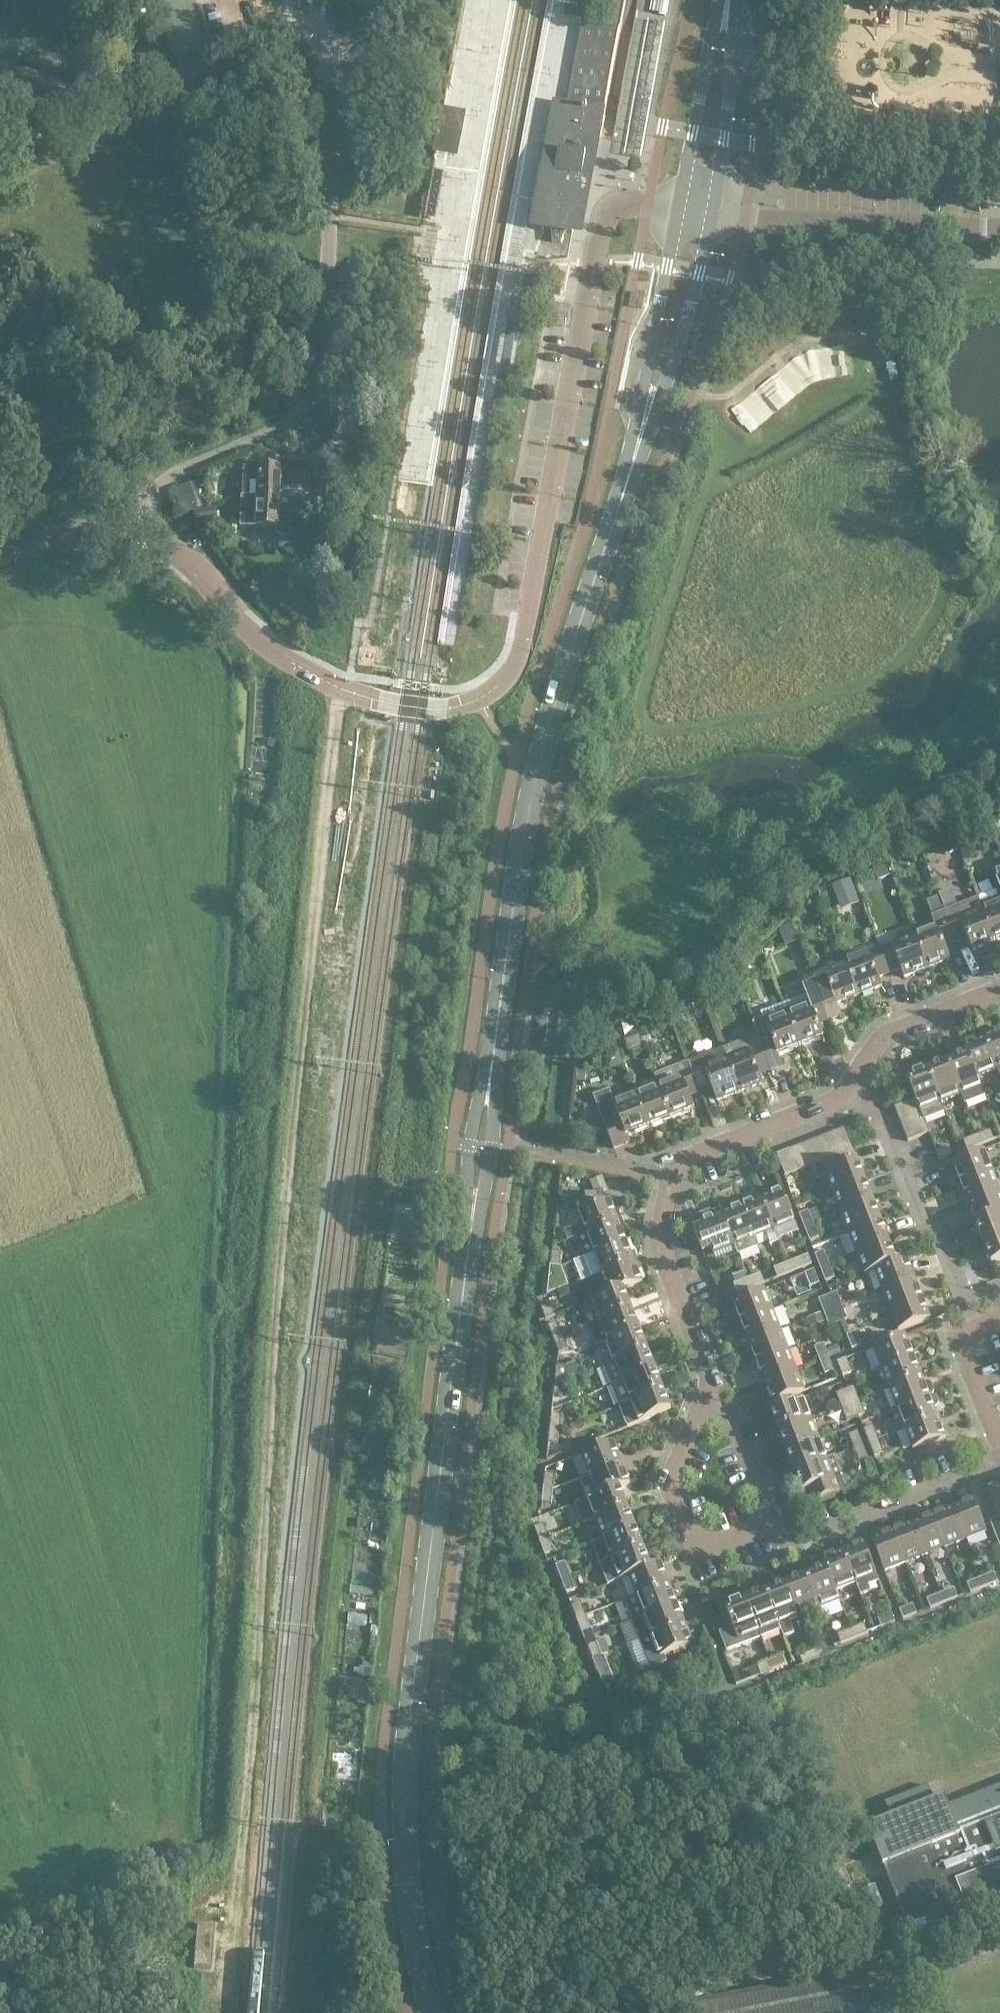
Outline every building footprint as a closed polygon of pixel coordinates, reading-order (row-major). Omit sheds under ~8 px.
[(197,54),(196,50),(186,11),(161,17),(172,61),(197,54)] [(583,23),(570,90),(608,97),(621,30),(583,23)] [(444,100),(460,102),(462,91),(450,89),(454,68),(450,67),(444,100)] [(565,121),(568,103),(570,90),(454,68),(450,89),(462,91),(460,102),(527,114),(551,118),(565,121)] [(595,109),(606,111),(608,97),(570,90),(568,103),(565,121),(551,118),(538,187),(553,189),(549,209),(545,230),(551,231),(552,243),(561,244),(565,234),(572,235),(583,172),(586,173),(588,162),(585,162),(595,109)] [(460,155),(464,109),(442,107),(439,154),(460,155)] [(257,468),(257,469),(242,468),(241,497),(278,498),(278,487),(310,488),(311,470),(279,469),(279,468),(257,468)] [(180,511),(192,506),(195,505),(188,485),(173,490),(180,511)] [(241,497),(240,527),(276,528),(276,532),(280,537),(285,537),(290,533),(290,528),(291,511),(303,512),(303,499),(278,498),(241,497)] [(193,511),(195,523),(215,519),(213,507),(193,511)] [(945,855),(958,850),(954,840),(941,845),(945,855)] [(975,845),(960,850),(959,851),(963,861),(979,855),(975,845)] [(877,881),(890,876),(885,864),(873,869),(877,881)] [(978,898),(995,942),(999,940),(999,872),(994,875),(996,891),(978,898)] [(840,904),(838,897),(827,902),(830,908),(840,904)] [(944,911),(956,942),(967,938),(972,951),(995,942),(978,898),(944,911)] [(945,946),(956,942),(944,911),(931,916),(936,927),(914,936),(927,968),(950,959),(945,946)] [(904,977),(927,968),(914,936),(880,949),(890,973),(900,968),(904,977)] [(878,977),(890,973),(880,949),(846,962),(859,995),(882,986),(878,977)] [(859,995),(846,962),(812,976),(829,1019),(841,1015),(837,1004),(859,995)] [(818,1024),(829,1019),(812,976),(800,980),(806,996),(784,1004),(801,1047),(824,1038),(818,1024)] [(686,1017),(681,1003),(670,1008),(675,1021),(686,1017)] [(752,1023),(757,1036),(770,1070),(782,1065),(778,1056),(801,1047),(784,1004),(761,1013),(763,1019),(752,1023)] [(984,1037),(997,1069),(999,1068),(999,1031),(984,1037)] [(646,1032),(638,1035),(639,1035),(642,1045),(643,1045),(650,1043),(646,1032)] [(642,1045),(639,1035),(625,1041),(628,1050),(642,1045)] [(723,1049),(740,1092),(763,1083),(759,1074),(770,1070),(757,1036),(723,1049)] [(964,1045),(967,1055),(968,1055),(977,1077),(978,1077),(997,1069),(984,1037),(964,1045)] [(723,1049),(689,1062),(700,1092),(711,1087),(717,1102),(740,1092),(723,1049)] [(609,1073),(624,1067),(619,1053),(604,1060),(609,1073)] [(964,1105),(985,1096),(978,1077),(977,1077),(968,1055),(967,1055),(948,1063),(961,1095),(964,1105)] [(602,1072),(598,1060),(575,1069),(576,1070),(574,1082),(580,1080),(602,1072)] [(655,1076),(659,1087),(672,1119),(695,1110),(689,1096),(700,1092),(689,1062),(655,1076)] [(961,1095),(948,1063),(928,1071),(941,1103),(961,1095)] [(944,1112),(941,1103),(928,1071),(907,1079),(915,1099),(920,1111),(924,1120),(944,1112)] [(884,1088),(886,1094),(889,1100),(903,1095),(898,1082),(884,1088)] [(636,1095),(649,1128),(672,1119),(659,1087),(636,1095)] [(628,1136),(649,1128),(636,1095),(615,1104),(610,1090),(593,1096),(613,1148),(630,1142),(628,1136)] [(579,1101),(581,1107),(589,1104),(587,1098),(579,1101)] [(894,1107),(899,1119),(920,1111),(915,1099),(894,1107)] [(903,1130),(924,1122),(924,1120),(920,1111),(899,1119),(903,1130)] [(903,1130),(908,1141),(929,1133),(924,1122),(903,1130)] [(833,1133),(841,1154),(853,1150),(845,1128),(833,1133)] [(990,1130),(977,1135),(980,1145),(994,1140),(990,1130)] [(576,1148),(592,1142),(588,1131),(572,1138),(576,1148)] [(822,1137),(830,1158),(841,1154),(833,1133),(822,1137)] [(980,1145),(977,1135),(963,1141),(967,1150),(980,1145)] [(822,1137),(811,1141),(819,1163),(830,1158),(822,1137)] [(808,1167),(819,1163),(811,1141),(800,1146),(808,1167)] [(797,1171),(808,1167),(800,1146),(789,1150),(797,1171)] [(936,1152),(939,1161),(953,1155),(949,1146),(936,1152)] [(785,1176),(797,1171),(789,1150),(777,1155),(785,1176)] [(833,1194),(865,1181),(857,1160),(853,1150),(841,1154),(830,1158),(834,1169),(825,1173),(833,1194)] [(952,1163),(960,1183),(992,1171),(984,1150),(952,1163)] [(992,1171),(960,1183),(968,1203),(999,1191),(999,1190),(992,1171)] [(865,1181),(833,1194),(841,1214),(873,1201),(865,1181)] [(789,1189),(797,1209),(806,1205),(798,1185),(789,1189)] [(783,1189),(762,1197),(778,1239),(799,1231),(783,1189)] [(968,1203),(975,1224),(999,1214),(999,1191),(968,1203)] [(619,1221),(614,1209),(611,1200),(601,1204),(597,1192),(591,1195),(587,1193),(579,1196),(577,1200),(574,1202),(583,1225),(564,1232),(567,1241),(577,1238),(619,1221)] [(779,1241),(778,1239),(762,1197),(742,1205),(754,1238),(766,1234),(770,1245),(779,1241)] [(841,1214),(849,1234),(881,1221),(873,1201),(841,1214)] [(754,1238),(742,1205),(722,1213),(734,1246),(738,1255),(758,1247),(754,1238)] [(799,1214),(804,1228),(814,1224),(808,1210),(799,1214)] [(734,1246),(722,1213),(701,1221),(692,1225),(702,1252),(711,1249),(713,1254),(734,1246)] [(975,1224),(983,1244),(999,1237),(999,1214),(975,1224)] [(627,1241),(619,1221),(577,1238),(585,1258),(627,1241)] [(881,1221),(849,1234),(856,1254),(889,1241),(881,1221)] [(819,1238),(814,1224),(804,1228),(809,1241),(819,1238)] [(983,1244),(991,1264),(999,1261),(999,1237),(983,1244)] [(585,1258),(592,1278),(635,1261),(627,1241),(585,1258)] [(865,1275),(875,1271),(874,1270),(897,1261),(889,1241),(856,1254),(865,1275)] [(550,1266),(560,1267),(562,1253),(552,1251),(550,1266)] [(815,1254),(820,1268),(829,1265),(824,1251),(815,1254)] [(808,1255),(787,1263),(791,1272),(812,1264),(808,1255)] [(874,1270),(875,1271),(882,1290),(915,1277),(907,1257),(897,1261),(874,1270)] [(591,1301),(610,1293),(610,1294),(624,1289),(643,1282),(635,1261),(592,1278),(598,1292),(589,1296),(591,1301)] [(791,1272),(787,1263),(774,1268),(777,1278),(791,1272)] [(820,1268),(825,1282),(835,1278),(829,1265),(820,1268)] [(550,1266),(549,1280),(559,1282),(560,1267),(550,1266)] [(814,1270),(805,1273),(810,1287),(819,1283),(814,1270)] [(747,1279),(751,1288),(764,1283),(761,1273),(747,1279)] [(882,1290),(890,1310),(923,1297),(915,1277),(882,1290)] [(737,1293),(751,1288),(747,1279),(734,1284),(737,1293)] [(591,1301),(599,1321),(632,1309),(624,1289),(610,1294),(610,1293),(591,1301)] [(765,1289),(732,1302),(740,1323),(773,1310),(765,1289)] [(827,1296),(833,1309),(842,1306),(837,1292),(827,1296)] [(818,1299),(824,1313),(833,1309),(827,1296),(818,1299)] [(898,1331),(931,1318),(923,1297),(890,1310),(898,1331)] [(540,1305),(546,1319),(555,1316),(549,1302),(540,1305)] [(833,1309),(838,1323),(847,1319),(842,1306),(833,1309)] [(607,1342),(640,1329),(632,1309),(599,1321),(588,1326),(596,1346),(607,1342)] [(829,1327),(838,1323),(833,1309),(824,1313),(829,1327)] [(773,1310),(740,1323),(748,1343),(781,1330),(773,1310)] [(810,1327),(827,1321),(824,1313),(807,1320),(810,1327)] [(553,1339),(563,1336),(557,1322),(548,1326),(553,1339)] [(607,1342),(615,1362),(647,1349),(640,1329),(607,1342)] [(781,1330),(748,1343),(756,1363),(789,1350),(781,1330)] [(852,1349),(861,1346),(856,1332),(846,1335),(852,1349)] [(906,1335),(873,1348),(881,1368),(914,1356),(906,1335)] [(568,1349),(563,1336),(553,1339),(559,1353),(568,1349)] [(814,1348),(819,1361),(829,1358),(823,1344),(814,1348)] [(605,1365),(613,1385),(655,1369),(647,1349),(615,1362),(605,1365)] [(789,1350),(756,1363),(764,1383),(797,1370),(789,1350)] [(914,1356),(881,1368),(889,1388),(922,1376),(914,1356)] [(825,1375),(834,1371),(829,1358),(819,1361),(825,1375)] [(837,1362),(842,1376),(852,1372),(846,1358),(837,1362)] [(555,1380),(565,1381),(567,1367),(557,1366),(555,1380)] [(655,1369),(613,1385),(621,1406),(663,1389),(655,1369)] [(797,1370),(764,1383),(772,1404),(805,1391),(797,1370)] [(922,1376),(889,1388),(897,1409),(930,1396),(922,1376)] [(565,1381),(555,1380),(554,1395),(564,1396),(565,1381)] [(850,1404),(859,1400),(854,1386),(845,1390),(850,1404)] [(671,1410),(663,1389),(621,1406),(629,1426),(671,1410)] [(845,1390),(842,1391),(836,1394),(841,1407),(850,1404),(845,1390)] [(930,1396),(897,1409),(905,1429),(937,1416),(934,1407),(937,1406),(939,1402),(937,1397),(933,1396),(930,1397),(930,1396)] [(779,1432),(811,1419),(803,1398),(771,1411),(779,1432)] [(856,1417),(858,1416),(865,1414),(859,1400),(850,1404),(856,1417)] [(850,1404),(841,1407),(846,1421),(856,1417),(850,1404)] [(550,1428),(560,1429),(561,1415),(551,1414),(550,1428)] [(937,1416),(905,1429),(913,1450),(946,1437),(937,1416)] [(787,1452),(819,1439),(811,1419),(779,1432),(787,1452)] [(869,1443),(878,1439),(873,1426),(863,1429),(869,1443)] [(560,1429),(550,1428),(548,1443),(558,1444),(560,1429)] [(854,1449),(863,1445),(858,1431),(849,1435),(854,1449)] [(794,1472),(827,1459),(819,1439),(787,1452),(794,1472)] [(883,1453),(878,1439),(869,1443),(874,1456),(883,1453)] [(622,1462),(614,1441),(581,1454),(589,1475),(622,1462)] [(863,1445),(854,1449),(859,1462),(869,1459),(863,1445)] [(834,1457),(827,1459),(794,1472),(803,1493),(808,1491),(813,1504),(847,1490),(834,1457)] [(589,1475),(597,1494),(597,1495),(620,1486),(620,1487),(630,1483),(622,1462),(589,1475)] [(543,1488),(553,1489),(555,1475),(545,1473),(543,1488)] [(628,1507),(620,1487),(620,1486),(597,1495),(597,1494),(587,1498),(595,1519),(628,1507)] [(553,1489),(543,1488),(542,1503),(552,1504),(553,1489)] [(991,1492),(999,1515),(999,1488),(991,1492)] [(974,1499),(953,1507),(965,1540),(986,1532),(974,1499)] [(635,1527),(628,1507),(595,1519),(603,1539),(635,1527)] [(953,1507),(933,1515),(945,1548),(965,1540),(953,1507)] [(933,1515),(912,1523),(925,1555),(945,1548),(933,1515)] [(990,1522),(999,1546),(999,1545),(999,1518),(990,1522)] [(912,1523),(892,1531),(905,1563),(925,1555),(912,1523)] [(543,1524),(534,1527),(539,1541),(549,1537),(543,1524)] [(635,1527),(603,1539),(592,1544),(600,1564),(643,1547),(635,1527)] [(872,1539),(884,1571),(905,1563),(892,1531),(872,1539)] [(554,1551),(549,1537),(539,1541),(545,1555),(554,1551)] [(879,1581),(864,1542),(843,1550),(856,1583),(860,1595),(871,1591),(868,1586),(879,1581)] [(619,1580),(629,1576),(651,1567),(651,1566),(643,1547),(600,1564),(607,1584),(619,1580)] [(836,1590),(856,1583),(843,1550),(822,1558),(826,1568),(827,1568),(835,1591),(836,1590)] [(561,1579),(570,1575),(565,1562),(556,1565),(561,1579)] [(629,1576),(636,1596),(669,1583),(661,1562),(651,1566),(651,1567),(629,1576)] [(840,1600),(836,1590),(835,1591),(827,1568),(826,1568),(807,1576),(819,1609),(840,1600)] [(994,1573),(980,1578),(984,1587),(998,1582),(994,1573)] [(576,1589),(570,1575),(561,1579),(566,1593),(576,1589)] [(819,1609),(807,1576),(786,1584),(799,1616),(819,1609)] [(984,1587),(980,1578),(967,1583),(971,1593),(984,1587)] [(625,1600),(633,1620),(677,1603),(669,1583),(636,1596),(625,1600)] [(789,1620),(799,1616),(786,1584),(766,1592),(784,1637),(793,1633),(789,1620)] [(954,1588),(940,1594),(944,1603),(957,1598),(954,1588)] [(783,1637),(784,1637),(766,1592),(746,1600),(761,1638),(781,1630),(783,1637)] [(944,1603),(940,1594),(927,1599),(930,1608),(944,1603)] [(726,1651),(761,1638),(746,1600),(725,1608),(733,1628),(719,1633),(726,1651)] [(577,1619),(586,1616),(581,1602),(571,1606),(577,1619)] [(685,1623),(677,1603),(633,1620),(641,1640),(685,1623)] [(903,1619),(917,1614),(913,1604),(899,1610),(903,1619)] [(895,1622),(891,1613),(878,1618),(881,1628),(895,1622)] [(594,1636),(586,1616),(577,1619),(585,1639),(594,1636)] [(693,1644),(685,1623),(641,1640),(652,1668),(667,1662),(664,1655),(693,1644)] [(850,1629),(854,1638),(868,1633),(864,1624),(850,1629)] [(841,1644),(854,1638),(850,1629),(837,1634),(841,1644)] [(585,1639),(587,1646),(592,1659),(602,1656),(594,1636),(585,1639)] [(812,1650),(816,1660),(830,1654),(826,1645),(812,1650)] [(803,1665),(816,1660),(812,1650),(799,1656),(803,1665)] [(774,1670),(787,1664),(784,1655),(770,1660),(774,1670)] [(607,1669),(602,1656),(592,1659),(603,1687),(612,1683),(607,1669)] [(760,1675),(774,1670),(770,1660),(757,1666),(760,1675)] [(964,1903),(999,1888),(999,1786),(949,1806),(945,1796),(935,1800),(929,1786),(886,1803),(891,1817),(868,1826),(883,1865),(912,1939),(962,1919),(955,1902),(963,1899),(964,1903)] [(214,1926),(205,1925),(196,1924),(192,1968),(207,1969),(211,1969),(214,1926)] [(690,2012),(874,2012),(867,1978),(848,1981),(846,1974),(688,2005),(690,2012)]
